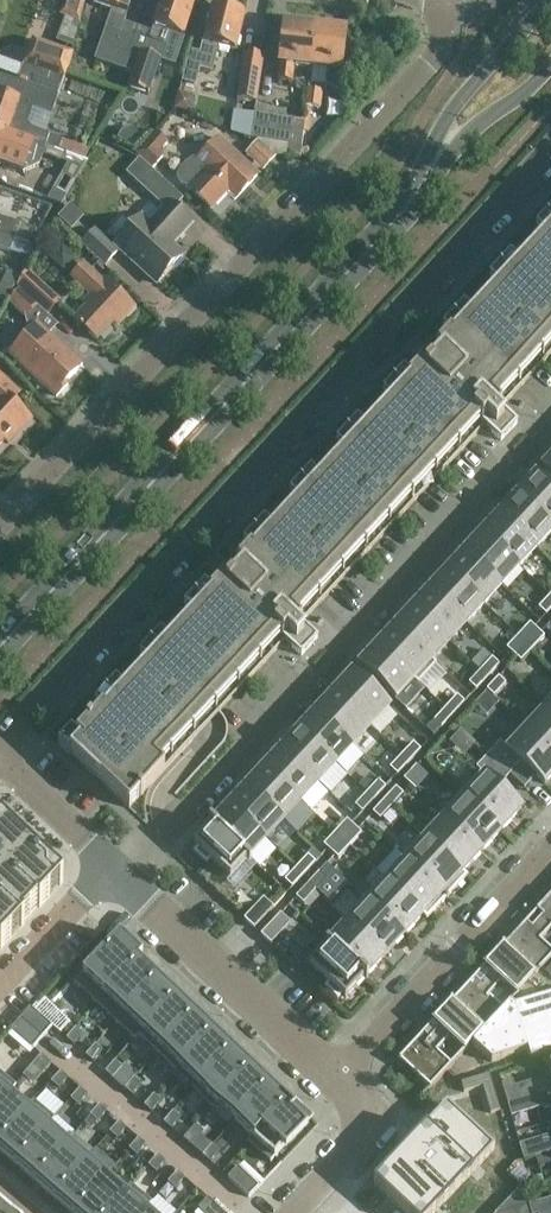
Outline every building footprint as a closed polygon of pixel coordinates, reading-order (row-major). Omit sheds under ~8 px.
[(59,15),(65,17),(56,42),(72,48),(79,23),(80,23),(86,0),(64,0),(59,15)] [(94,3),(112,9),(94,60),(130,73),(141,29),(124,23),(132,0),(95,0),(94,3)] [(130,73),(132,74),(127,88),(148,96),(161,61),(162,62),(168,45),(164,44),(168,32),(182,37),(195,1),(192,0),(162,0),(150,33),(141,29),(130,73)] [(227,8),(227,11),(213,7),(209,23),(206,23),(201,44),(202,44),(199,54),(192,52),(189,61),(187,60),(182,84),(196,87),(200,70),(211,73),(217,48),(234,52),(243,15),(239,14),(240,11),(238,10),(237,9),(235,8),(233,8),(231,8),(229,8),(227,8)] [(309,70),(313,28),(284,24),(277,79),(291,81),(293,68),(309,70)] [(313,28),(309,70),(313,70),(311,85),(339,89),(339,87),(339,86),(346,31),(313,28)] [(25,59),(66,74),(73,54),(32,39),(25,59)] [(257,103),(264,56),(243,53),(235,100),(257,103)] [(66,74),(25,59),(17,82),(58,98),(66,74)] [(158,111),(169,77),(161,74),(150,109),(158,111)] [(57,151),(85,160),(89,149),(62,140),(62,141),(31,130),(25,123),(30,107),(52,115),(58,98),(17,82),(0,76),(0,77),(0,132),(12,136),(25,140),(57,151)] [(320,109),(321,92),(307,91),(306,107),(320,109)] [(304,123),(293,121),(256,114),(252,140),(273,144),(272,148),(287,152),(287,153),(300,155),(304,123)] [(12,136),(0,132),(0,165),(2,166),(9,168),(14,152),(8,149),(12,136)] [(155,151),(163,142),(154,135),(136,155),(153,169),(163,158),(155,151)] [(218,139),(202,156),(198,161),(193,159),(186,163),(180,170),(176,178),(181,184),(189,188),(211,208),(233,184),(242,193),(257,176),(218,139)] [(32,157),(30,169),(62,174),(64,162),(32,157)] [(127,173),(137,183),(150,169),(140,159),(127,173)] [(69,160),(67,172),(94,175),(95,163),(69,160)] [(169,204),(149,225),(142,218),(115,247),(157,285),(183,256),(170,244),(176,237),(178,239),(191,225),(169,204)] [(14,241),(31,247),(39,231),(20,224),(20,225),(0,218),(0,236),(14,241)] [(102,712),(66,751),(129,810),(140,798),(141,799),(144,796),(143,795),(285,642),(291,648),(292,648),(301,657),(306,652),(314,644),(313,644),(318,639),(308,630),(302,624),(484,427),(491,433),(491,432),(501,442),(505,437),(506,437),(513,429),(517,424),(508,415),(501,409),(550,355),(550,227),(435,353),(441,358),(432,368),(430,367),(428,369),(424,365),(235,568),(241,573),(232,583),(231,582),(229,584),(224,580),(102,712)] [(105,267),(118,253),(94,230),(81,244),(105,267)] [(10,253),(14,241),(0,236),(0,249),(10,253)] [(85,307),(73,319),(97,341),(117,320),(121,323),(134,309),(105,281),(103,283),(84,266),(72,278),(91,296),(83,305),(85,307)] [(5,304),(18,277),(7,271),(0,287),(0,301),(5,304)] [(47,315),(60,302),(27,272),(15,285),(47,315)] [(27,318),(36,308),(19,292),(9,302),(27,318)] [(38,326),(28,336),(11,355),(42,384),(45,381),(57,392),(78,369),(69,360),(72,356),(49,334),(48,335),(38,326)] [(30,421),(0,392),(0,444),(10,434),(14,438),(30,421)] [(550,527),(550,491),(536,477),(518,497),(550,527)] [(518,497),(501,516),(537,549),(550,534),(550,527),(518,497)] [(537,549),(501,516),(484,534),(480,530),(479,531),(519,568),(537,549)] [(519,568),(479,531),(462,549),(502,587),(519,568)] [(502,587),(462,549),(445,567),(444,566),(443,567),(484,606),(502,587)] [(484,606),(443,567),(442,569),(443,569),(427,587),(467,624),(484,606)] [(467,624),(427,587),(409,606),(450,643),(467,624)] [(550,597),(539,609),(546,616),(550,611),(550,597)] [(450,643),(409,606),(409,607),(413,610),(396,628),(436,666),(437,665),(433,661),(450,643)] [(435,715),(426,707),(478,650),(474,647),(486,633),(476,623),(395,711),(419,732),(435,715)] [(530,625),(519,637),(526,644),(537,631),(530,625)] [(436,666),(396,628),(379,647),(419,685),(436,666)] [(526,644),(533,651),(545,638),(537,631),(526,644)] [(519,637),(507,650),(514,657),(526,644),(519,637)] [(533,651),(526,644),(514,657),(521,663),(533,651)] [(419,685),(379,647),(360,667),(396,700),(414,682),(418,685),(419,685)] [(481,672),(488,679),(500,666),(492,659),(481,672)] [(488,679),(481,672),(469,685),(476,692),(488,679)] [(335,695),(371,728),(389,709),(353,675),(335,695)] [(487,691),(494,698),(506,685),(499,679),(487,691)] [(371,728),(335,695),(317,714),(353,747),(371,728)] [(446,710),(453,716),(465,704),(457,697),(446,710)] [(544,705),(543,706),(547,710),(529,730),(550,751),(550,712),(544,705)] [(453,716),(446,710),(434,722),(441,729),(453,716)] [(353,747),(317,714),(300,732),(296,728),(336,766),(353,747)] [(334,799),(342,806),(410,735),(389,716),(334,773),(347,785),(334,799)] [(336,766),(296,728),(279,746),(278,745),(277,747),(318,785),(336,766)] [(529,730),(509,751),(501,744),(489,757),(510,777),(522,764),(545,785),(550,779),(550,751),(529,730)] [(402,757),(409,764),(421,751),(413,744),(402,757)] [(318,785),(277,747),(276,748),(277,748),(261,766),(301,803),(318,785)] [(409,764),(402,757),(390,770),(398,776),(409,764)] [(461,795),(501,832),(521,810),(498,789),(510,777),(489,757),(477,770),(481,773),(461,795)] [(301,803),(261,766),(260,767),(264,771),(247,789),(284,822),(301,803)] [(404,781),(411,788),(423,775),(416,768),(404,781)] [(367,795),(374,802),(386,789),(379,782),(367,795)] [(284,822),(247,789),(230,808),(266,841),(284,822)] [(385,802),(392,809),(404,796),(396,789),(385,802)] [(374,802),(367,795),(355,807),(363,814),(374,802)] [(501,832),(461,795),(460,796),(465,799),(447,819),(442,815),(442,816),(482,853),(501,832)] [(392,809),(385,802),(373,814),(380,821),(392,809)] [(266,841),(230,808),(213,826),(211,824),(210,824),(251,862),(252,861),(249,859),(266,841)] [(482,853),(442,816),(422,837),(467,878),(468,877),(463,873),(482,853)] [(347,821),(336,834),(343,841),(355,828),(347,821)] [(251,862),(210,824),(209,826),(211,828),(194,846),(198,850),(194,854),(207,865),(211,861),(231,879),(247,861),(250,864),(251,862)] [(0,949),(24,924),(23,923),(37,907),(39,909),(62,884),(0,825),(0,949)] [(343,841),(350,847),(362,835),(355,828),(343,841)] [(336,834),(324,847),(331,854),(343,841),(336,834)] [(467,878),(422,837),(403,858),(448,899),(449,898),(448,898),(467,878)] [(350,847),(343,841),(331,854),(338,860),(350,847)] [(297,869),(304,876),(316,864),(308,857),(297,869)] [(448,899),(403,858),(402,858),(406,862),(388,882),(428,920),(446,900),(447,901),(448,899)] [(304,876),(297,869),(285,882),(292,889),(304,876)] [(308,886),(315,893),(327,880),(320,873),(308,886)] [(428,920),(388,882),(368,903),(404,937),(423,917),(427,920),(428,920)] [(315,893),(308,886),(296,899),(304,906),(315,893)] [(550,960),(550,951),(541,942),(550,931),(550,897),(537,912),(527,923),(504,948),(503,949),(535,978),(550,960)] [(244,921),(254,930),(274,909),(264,900),(244,921)] [(404,937),(368,903),(349,924),(385,958),(404,937)] [(281,915),(261,937),(271,946),(291,925),(281,915)] [(385,958),(349,924),(330,944),(328,942),(327,943),(368,981),(369,980),(367,978),(385,958)] [(142,958),(126,944),(120,937),(115,942),(74,985),(96,1005),(137,962),(138,963),(142,958)] [(368,981),(327,943),(321,937),(301,959),(329,985),(325,989),(338,1001),(342,997),(346,1000),(364,980),(367,982),(368,981)] [(483,1034),(535,978),(503,949),(485,968),(475,979),(452,1004),(451,1005),(483,1034)] [(156,980),(138,963),(137,962),(96,1005),(115,1023),(156,980)] [(544,976),(540,973),(473,1046),(491,1063),(527,1053),(530,1061),(550,1055),(550,983),(544,976)] [(137,1036),(174,998),(156,980),(115,1023),(134,1042),(138,1037),(137,1036)] [(156,1054),(193,1015),(174,998),(137,1036),(138,1037),(156,1054)] [(434,1024),(399,1061),(431,1090),(483,1034),(451,1005),(434,1024)] [(21,1020),(43,1038),(52,1028),(30,1009),(21,1020)] [(176,1073),(180,1069),(179,1067),(211,1033),(193,1015),(156,1054),(176,1073)] [(21,1020),(12,1031),(33,1049),(43,1038),(21,1020)] [(76,1029),(67,1040),(74,1046),(83,1035),(76,1029)] [(197,1085),(230,1051),(211,1033),(179,1067),(180,1069),(197,1085)] [(86,1057),(93,1063),(103,1052),(95,1046),(86,1057)] [(197,1085),(192,1089),(213,1108),(217,1104),(216,1103),(248,1068),(230,1051),(197,1085)] [(48,1062),(41,1056),(37,1062),(47,1071),(52,1065),(48,1062)] [(106,1074),(113,1080),(122,1069),(115,1063),(106,1074)] [(550,1095),(550,1066),(545,1067),(549,1079),(516,1089),(513,1082),(502,1086),(509,1107),(550,1095)] [(234,1120),(267,1086),(248,1068),(216,1103),(217,1104),(234,1120)] [(68,1079),(61,1073),(51,1084),(58,1090),(68,1079)] [(8,1095),(15,1087),(0,1074),(0,1104),(8,1095)] [(491,1114),(500,1112),(489,1076),(461,1084),(464,1093),(483,1087),(491,1114)] [(125,1091),(132,1096),(141,1086),(134,1080),(125,1091)] [(271,1090),(267,1086),(234,1120),(252,1138),(253,1138),(286,1103),(284,1102),(271,1090)] [(71,1100),(78,1107),(87,1096),(80,1090),(71,1100)] [(27,1112),(26,1110),(8,1095),(0,1104),(0,1143),(27,1112)] [(509,1107),(509,1108),(512,1118),(545,1109),(550,1107),(550,1095),(509,1107)] [(152,1113),(161,1102),(154,1097),(145,1107),(152,1113)] [(26,1110),(27,1112),(0,1143),(0,1152),(15,1165),(47,1128),(47,1129),(54,1121),(33,1102),(26,1110)] [(270,1163),(282,1151),(285,1154),(307,1131),(304,1128),(308,1124),(295,1112),(286,1103),(253,1138),(252,1138),(248,1142),(257,1151),(270,1163)] [(99,1107),(90,1117),(97,1123),(107,1112),(99,1107)] [(501,1156),(451,1109),(415,1147),(412,1144),(396,1160),(402,1166),(395,1174),(389,1168),(373,1185),(404,1212),(437,1212),(436,1212),(444,1204),(448,1208),(450,1210),(501,1156)] [(180,1119),(173,1113),(164,1124),(171,1130),(180,1119)] [(126,1129),(119,1123),(110,1134),(117,1140),(126,1129)] [(15,1165),(35,1182),(66,1145),(47,1129),(47,1128),(15,1165)] [(191,1147),(200,1136),(193,1130),(183,1141),(191,1147)] [(550,1153),(550,1137),(520,1147),(524,1161),(550,1153)] [(129,1151),(136,1157),(145,1146),(138,1140),(129,1151)] [(66,1145),(35,1182),(54,1199),(86,1162),(66,1145)] [(210,1163),(219,1153),(212,1147),(203,1157),(210,1163)] [(524,1161),(524,1162),(529,1160),(531,1170),(550,1164),(550,1153),(524,1161)] [(156,1173),(165,1163),(158,1157),(149,1167),(156,1173)] [(54,1199),(71,1212),(75,1212),(105,1179),(86,1162),(54,1199)] [(258,1188),(238,1168),(228,1179),(249,1198),(258,1188)] [(177,1173),(168,1184),(175,1190),(184,1179),(177,1173)] [(533,1179),(535,1186),(544,1184),(542,1177),(533,1179)] [(123,1194),(105,1179),(75,1212),(109,1212),(125,1195),(123,1194)] [(109,1212),(143,1212),(147,1208),(148,1209),(152,1204),(130,1186),(123,1194),(125,1195),(109,1212)] [(550,1211),(550,1199),(529,1205),(530,1206),(532,1212),(546,1212),(550,1211)] [(199,1210),(202,1212),(222,1212),(208,1200),(199,1210)]
